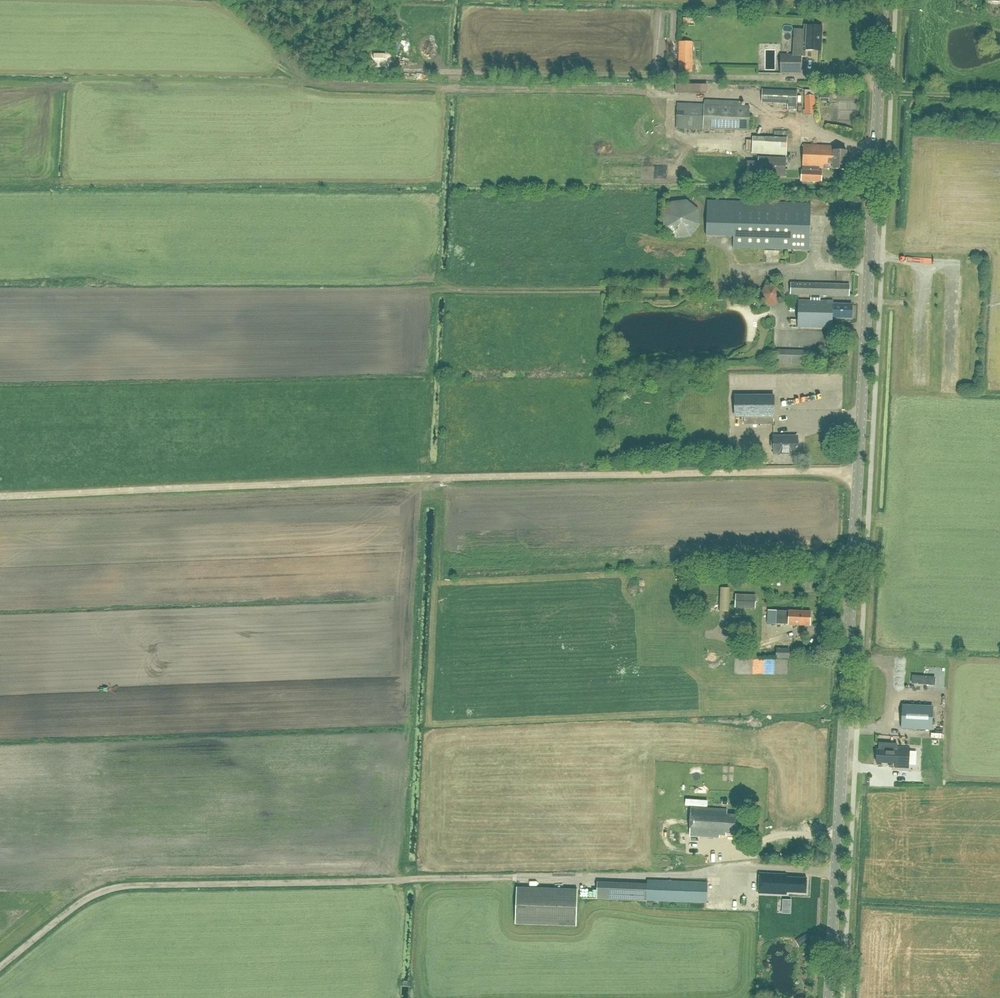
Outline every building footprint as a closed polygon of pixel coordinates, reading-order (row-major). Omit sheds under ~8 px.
[(821,51),(822,27),(805,26),(805,30),(794,30),(795,30),(794,55),(801,55),(801,56),(804,56),(804,50),(821,51)] [(692,43),(679,42),(678,72),(692,72),(692,43)] [(776,71),(777,54),(767,53),(766,70),(776,71)] [(801,55),(794,55),(781,55),(781,74),(801,74),(801,56),(801,55)] [(761,103),(787,104),(787,110),(796,110),(797,90),(762,89),(761,103)] [(805,115),(816,115),(815,96),(804,96),(805,115)] [(748,130),(749,106),(677,104),(676,128),(748,130)] [(752,154),(772,155),(787,156),(787,137),(779,137),(779,138),(773,137),(752,137),(752,154)] [(822,172),(819,172),(819,168),(833,169),(845,170),(846,151),(834,151),(834,146),(803,145),(802,168),(801,175),(801,182),(821,183),(822,172)] [(758,156),(758,161),(746,161),(746,176),(758,176),(785,177),(785,157),(758,156)] [(810,250),(811,204),(707,201),(706,236),(735,237),(734,248),(810,250)] [(699,222),(699,218),(699,216),(698,213),(696,210),(694,207),(691,205),(687,203),(684,202),(681,202),(678,202),(675,203),(672,204),(670,205),(668,208),(666,210),(665,213),(664,216),(663,218),(663,223),(664,226),(666,229),(668,232),(670,234),(672,235),(675,237),(679,238),(682,238),(684,238),(687,237),(689,236),(693,234),(695,231),(697,228),(698,225),(699,222)] [(771,254),(771,262),(781,262),(781,255),(771,254)] [(849,297),(850,285),(791,283),(791,295),(849,297)] [(779,285),(766,286),(767,304),(780,303),(779,285)] [(851,319),(852,305),(833,305),(833,302),(799,301),(798,328),(832,329),(832,318),(851,319)] [(614,388),(615,400),(622,400),(621,388),(614,388)] [(735,418),(774,418),(774,395),(734,395),(735,418)] [(797,454),(797,439),(785,440),(785,437),(774,437),(774,454),(797,454)] [(756,596),(735,595),(735,608),(755,609),(756,596)] [(777,611),(776,624),(788,624),(788,625),(810,626),(811,612),(789,611),(777,611)] [(789,649),(776,649),(776,658),(789,659),(789,649)] [(935,686),(935,677),(912,675),(911,684),(935,686)] [(932,703),(903,701),(902,725),(931,727),(932,703)] [(877,750),(876,763),(895,764),(895,768),(908,768),(909,748),(897,747),(897,744),(879,743),(879,750),(877,750)] [(938,762),(927,762),(928,771),(939,771),(938,762)] [(726,833),(738,834),(739,816),(727,815),(727,810),(691,808),(689,837),(719,838),(719,836),(726,836),(726,833)] [(674,866),(684,866),(684,852),(674,852),(674,866)] [(759,874),(759,893),(786,894),(787,892),(805,893),(806,879),(786,878),(787,875),(759,874)] [(647,881),(647,884),(597,883),(597,899),(706,903),(707,883),(647,881)] [(515,924),(576,926),(577,890),(516,888),(515,924)] [(805,935),(798,938),(802,946),(809,942),(805,935)]
